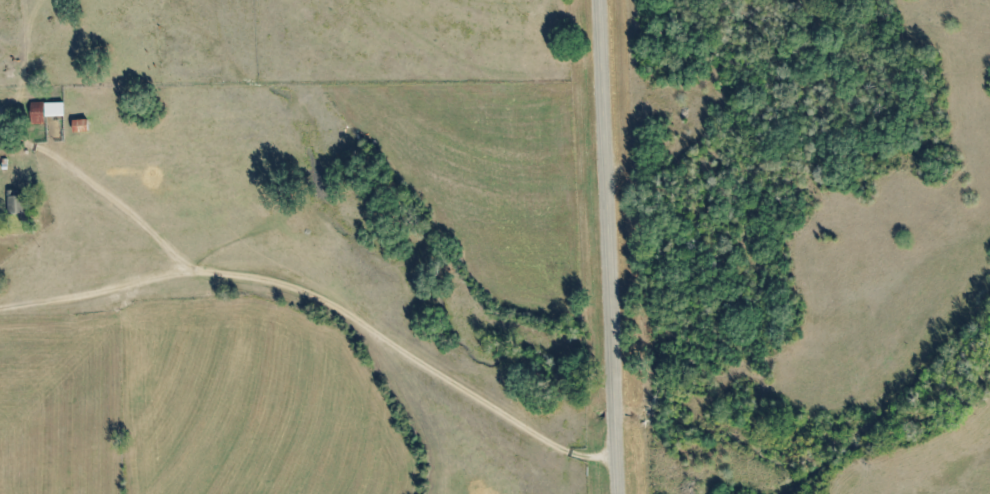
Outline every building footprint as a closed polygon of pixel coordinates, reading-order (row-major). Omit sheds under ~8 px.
[(29,103),(31,124),(43,123),(41,102),(29,103)]
